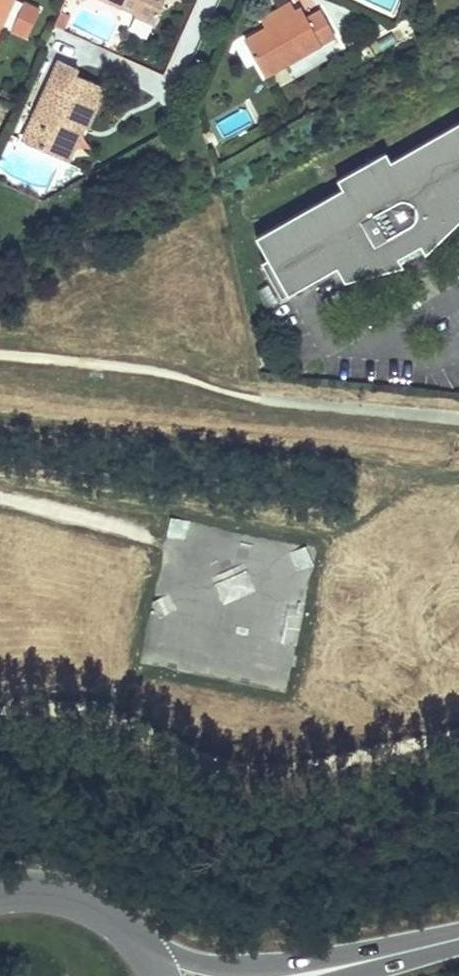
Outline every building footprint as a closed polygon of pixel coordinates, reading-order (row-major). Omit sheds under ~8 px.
[(14,0),(0,0),(0,30),(14,0)] [(135,10),(133,12),(153,22),(163,0),(115,0),(135,10)] [(13,31),(21,35),(28,38),(40,11),(25,4),(13,31)] [(288,6),(260,24),(265,32),(293,15),(288,6)] [(318,11),(311,16),(304,20),(299,12),(293,15),(265,32),(243,44),(263,79),(333,38),(318,11)] [(77,125),(82,127),(86,129),(104,88),(75,75),(77,70),(59,61),(22,141),(62,159),(77,125)] [(386,155),(381,147),(333,175),(338,183),(253,235),(286,290),(334,261),(342,275),(401,259),(394,248),(416,236),(422,246),(458,209),(458,193),(457,189),(458,188),(458,111),(386,155)] [(62,159),(70,163),(86,129),(77,125),(62,159)] [(290,553),(297,570),(313,564),(306,546),(290,553)]
